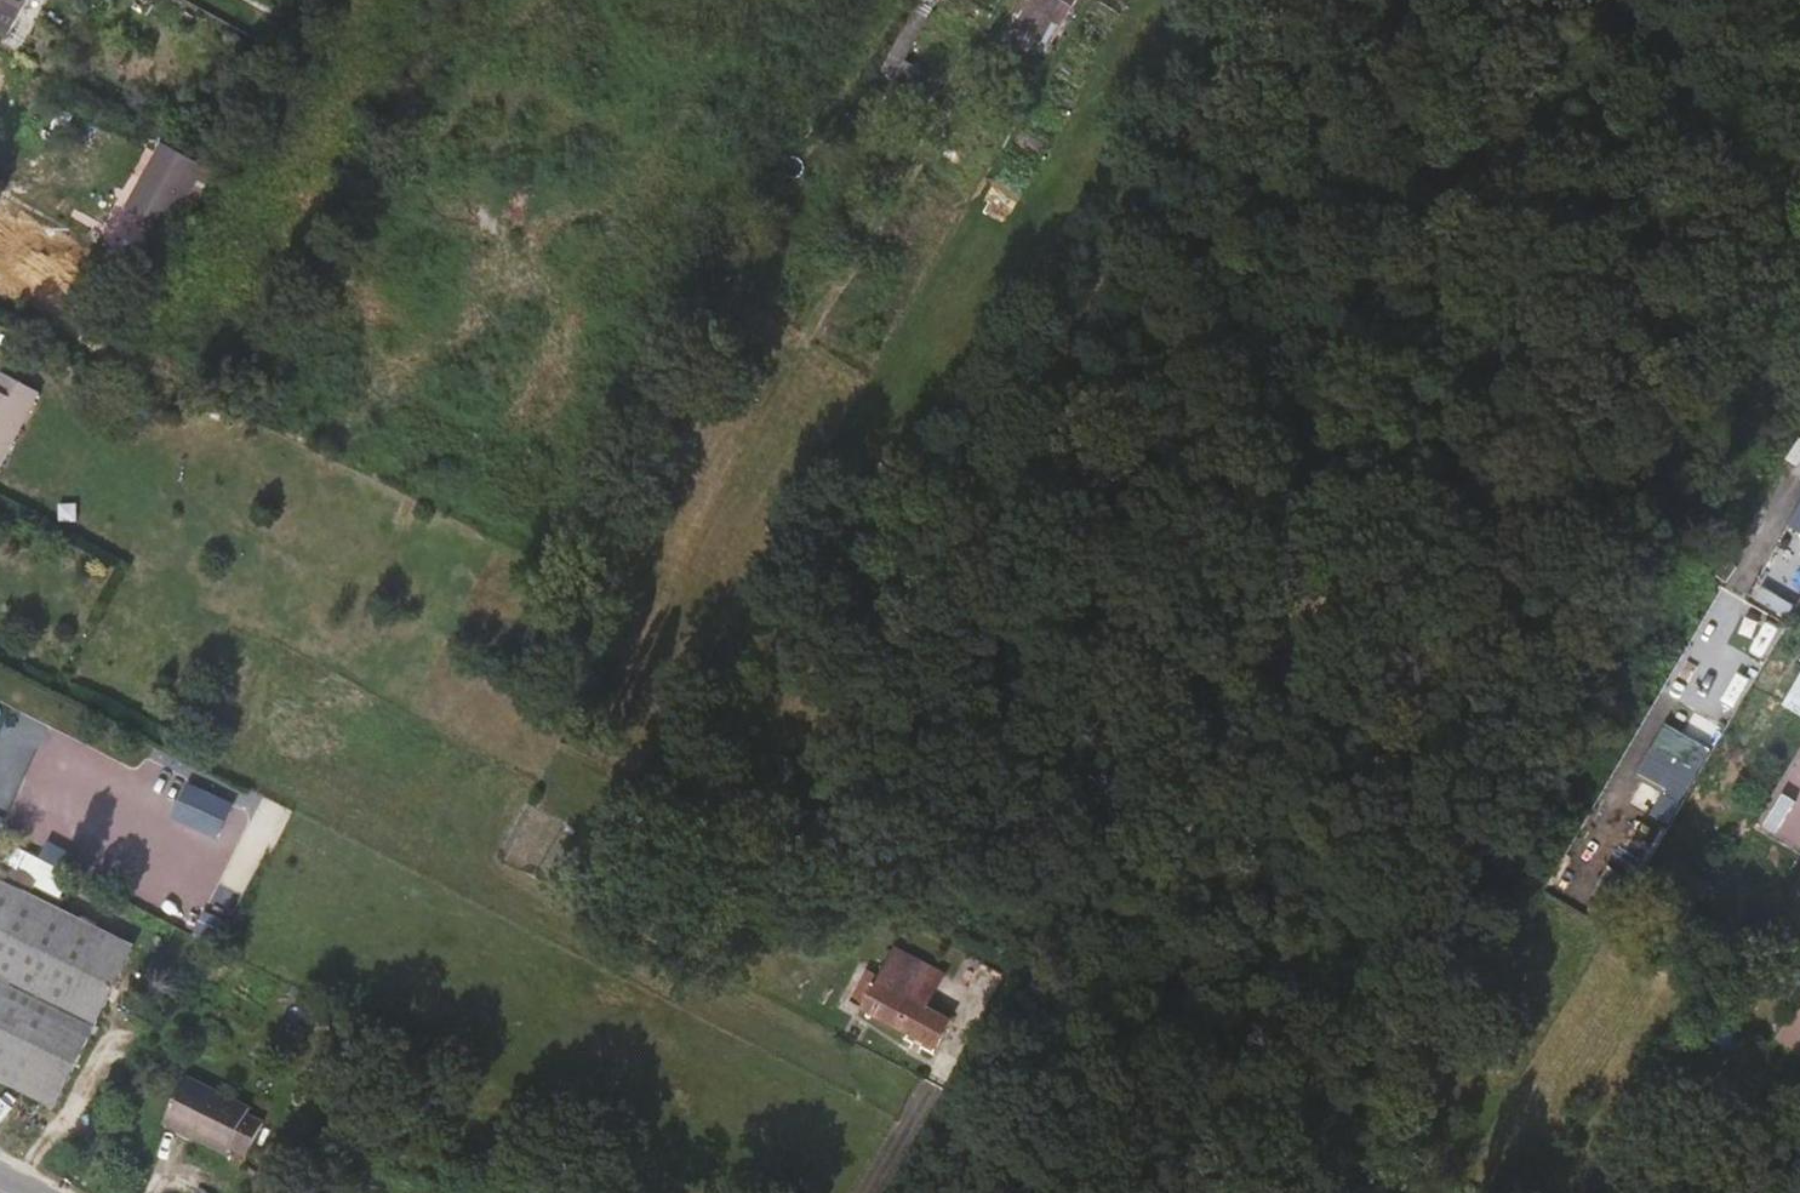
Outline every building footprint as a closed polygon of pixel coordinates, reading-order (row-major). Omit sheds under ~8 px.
[(19,25),(33,0),(0,0),(0,16),(19,25)] [(942,0),(921,0),(880,70),(895,79),(942,0)] [(1010,26),(1055,46),(1076,0),(1021,0),(1010,26)] [(190,205),(215,159),(177,138),(152,185),(190,205)] [(225,165),(215,159),(190,205),(187,211),(198,216),(225,165)] [(190,205),(152,185),(149,191),(187,211),(190,205)] [(187,211),(149,191),(143,201),(181,221),(187,211)] [(198,216),(187,211),(181,221),(192,227),(198,216)] [(42,419),(53,397),(16,379),(8,395),(0,391),(0,397),(42,419)] [(14,473),(42,419),(0,397),(0,466),(14,473)] [(1792,467),(1717,592),(1784,632),(1796,611),(1799,605),(1799,471),(1792,467)] [(1796,611),(1784,632),(1777,643),(1793,652),(1799,640),(1799,613),(1796,611)] [(1780,714),(1799,723),(1799,671),(1780,714)] [(1758,827),(1799,849),(1799,847),(1799,747),(1758,827)] [(0,881),(0,1090),(58,1121),(145,958),(0,881)] [(896,968),(883,991),(930,1017),(943,993),(896,968)] [(926,1025),(930,1017),(883,991),(879,999),(861,990),(848,1016),(935,1064),(950,1037),(926,1025)] [(250,1120),(192,1092),(166,1138),(224,1169),(230,1162),(246,1170),(264,1137),(246,1128),(250,1120)]
